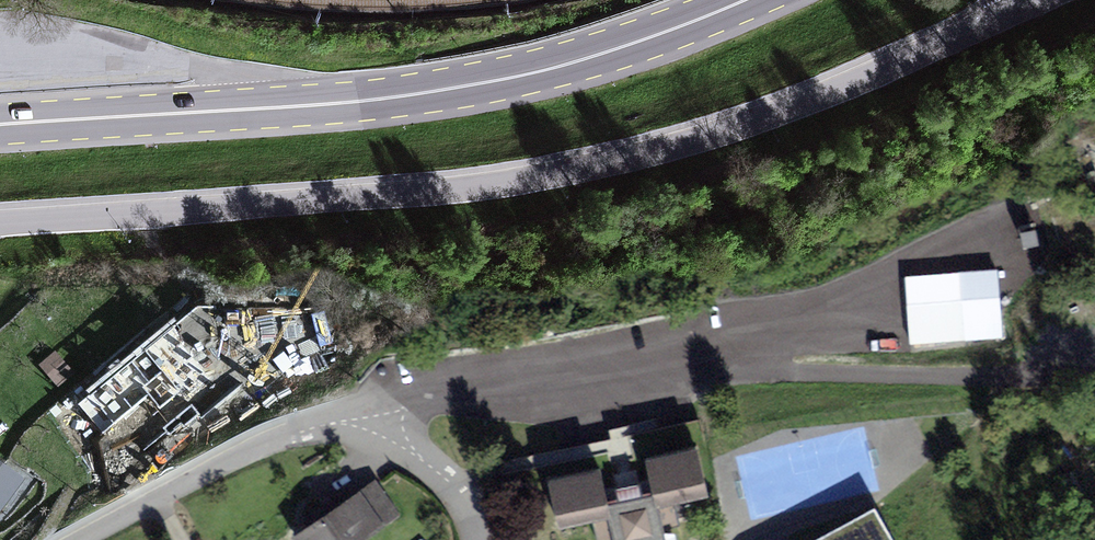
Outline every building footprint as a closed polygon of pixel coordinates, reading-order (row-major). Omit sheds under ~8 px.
[(998,267),(904,274),(909,343),(1003,336),(998,267)] [(42,361),(61,383),(76,370),(58,348),(42,361)] [(701,443),(651,451),(663,526),(682,523),(678,496),(709,491),(701,443)] [(0,459),(0,501),(20,474),(0,459)] [(557,475),(566,521),(588,517),(592,539),(600,539),(617,536),(603,466),(557,475)] [(372,487),(294,536),(297,539),(359,539),(392,520),(372,487)] [(655,530),(648,502),(626,507),(632,535),(655,530)] [(874,511),(818,539),(888,539),(874,511)]
